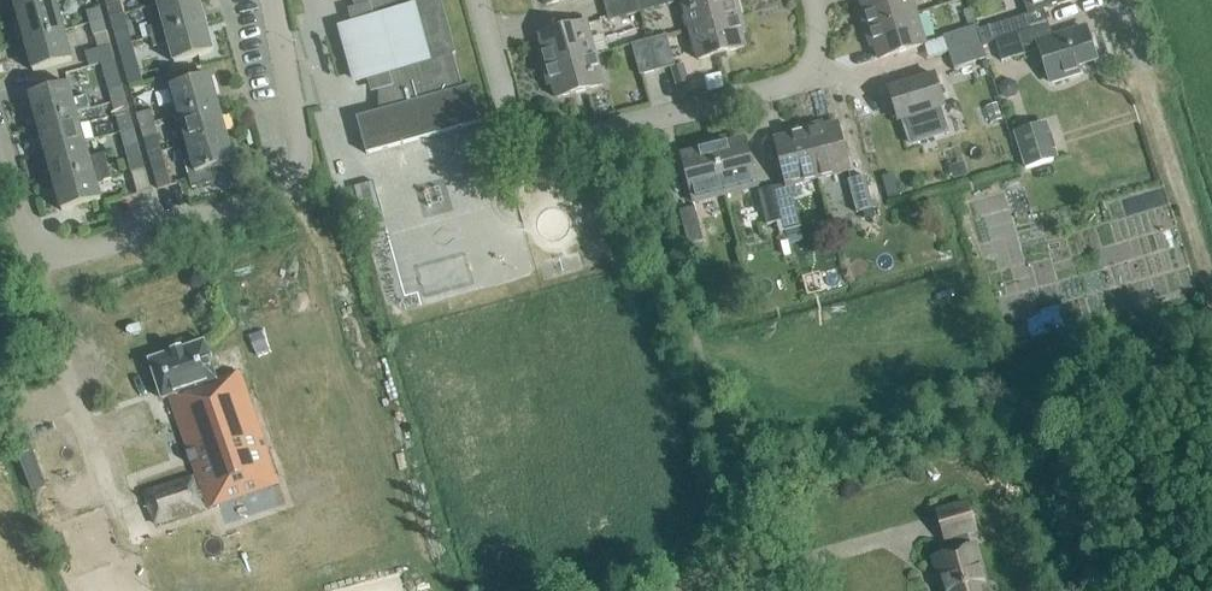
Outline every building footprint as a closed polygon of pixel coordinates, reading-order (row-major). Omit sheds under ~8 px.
[(56,0),(13,0),(17,14),(57,3),(56,0)] [(199,0),(180,0),(159,6),(164,26),(158,28),(157,27),(149,29),(152,39),(206,24),(199,0)] [(480,124),(470,88),(462,90),(453,56),(456,55),(441,1),(438,2),(438,0),(351,0),(358,12),(354,13),(357,25),(343,29),(357,83),(371,79),(375,91),(379,90),(380,113),(357,120),(367,156),(480,124)] [(638,0),(627,0),(605,6),(610,24),(642,14),(638,0)] [(673,0),(638,0),(642,14),(674,5),(674,2),(673,0)] [(690,30),(741,17),(736,0),(682,0),(690,30)] [(866,31),(916,15),(911,0),(861,0),(865,12),(861,13),(866,31)] [(1030,16),(991,28),(996,42),(1049,25),(1044,11),(1076,1),(1076,0),(1025,0),(1030,16)] [(65,32),(57,3),(17,14),(25,43),(65,32)] [(104,21),(101,9),(87,13),(90,25),(104,21)] [(926,46),(916,15),(866,31),(872,48),(876,47),(880,60),(926,46)] [(741,36),(745,34),(741,17),(690,30),(699,61),(745,49),(741,36)] [(108,33),(104,21),(90,25),(94,37),(108,33)] [(214,53),(206,24),(152,39),(154,49),(163,47),(162,45),(169,43),(175,64),(214,53)] [(595,56),(587,25),(540,38),(544,51),(540,52),(545,69),(595,56)] [(1053,39),(1049,25),(996,42),(1002,63),(1041,50),(1052,84),(1080,75),(1077,67),(1095,61),(1085,29),(1053,39)] [(982,44),(976,28),(944,38),(949,54),(982,44)] [(73,62),(65,32),(25,43),(34,73),(73,62)] [(132,44),(129,32),(115,36),(118,48),(132,44)] [(676,67),(667,36),(650,41),(658,72),(676,67)] [(658,72),(650,41),(632,46),(641,77),(658,72)] [(136,56),(132,44),(118,48),(122,60),(136,56)] [(987,60),(982,44),(949,54),(955,70),(987,60)] [(115,61),(112,47),(86,54),(90,68),(99,65),(115,61)] [(604,87),(595,56),(545,69),(550,88),(554,87),(557,100),(604,87)] [(115,61),(99,65),(103,79),(119,75),(115,61)] [(684,65),(676,67),(672,68),(677,87),(690,83),(684,65)] [(721,75),(706,79),(710,93),(725,89),(721,75)] [(893,103),(889,104),(894,119),(898,118),(899,122),(904,120),(912,145),(947,133),(939,109),(945,107),(935,76),(889,91),(893,103)] [(210,77),(171,88),(179,118),(218,106),(210,77)] [(77,115),(69,85),(30,96),(38,125),(77,115)] [(126,101),(123,89),(110,93),(113,105),(126,101)] [(129,113),(126,101),(113,105),(116,116),(129,113)] [(227,135),(218,106),(179,118),(188,146),(227,135)] [(986,109),(991,125),(1002,121),(997,106),(986,109)] [(155,125),(151,112),(137,116),(141,129),(155,125)] [(85,143),(77,115),(38,125),(46,154),(85,143)] [(1059,159),(1047,122),(1014,133),(1026,170),(1059,159)] [(158,136),(155,125),(141,129),(144,140),(158,136)] [(824,125),(806,129),(818,180),(850,172),(838,125),(825,129),(824,125)] [(800,184),(818,180),(806,129),(788,134),(789,138),(776,141),(787,185),(774,189),(782,222),(785,232),(799,229),(800,228),(802,228),(795,201),(803,198),(800,184)] [(235,164),(227,135),(188,146),(192,162),(185,164),(191,184),(215,178),(213,171),(235,164)] [(726,140),(712,143),(725,191),(738,188),(739,192),(758,187),(746,141),(728,145),(726,140)] [(90,159),(85,143),(46,154),(42,159),(42,160),(43,160),(46,173),(51,172),(54,183),(93,172),(108,168),(105,155),(90,159)] [(725,191),(712,143),(698,147),(700,152),(682,157),(693,204),(713,199),(711,194),(725,191)] [(142,158),(139,146),(125,150),(129,162),(142,158)] [(173,186),(164,156),(150,160),(158,190),(173,186)] [(149,179),(142,158),(129,162),(135,183),(149,179)] [(101,201),(93,172),(54,183),(62,212),(101,201)] [(874,210),(865,177),(848,181),(857,214),(874,210)] [(364,220),(383,215),(374,182),(354,188),(364,220)] [(782,222),(774,189),(774,188),(759,192),(767,226),(782,222)] [(688,246),(704,242),(695,208),(680,212),(688,246)] [(803,240),(800,228),(799,229),(785,232),(788,244),(803,240)] [(155,525),(278,485),(241,373),(217,381),(205,343),(150,362),(162,401),(170,398),(201,489),(197,490),(193,478),(145,494),(155,525)] [(933,560),(939,581),(942,580),(945,590),(988,590),(975,547),(971,549),(967,535),(976,532),(967,504),(937,513),(946,541),(950,540),(954,554),(933,560)]
